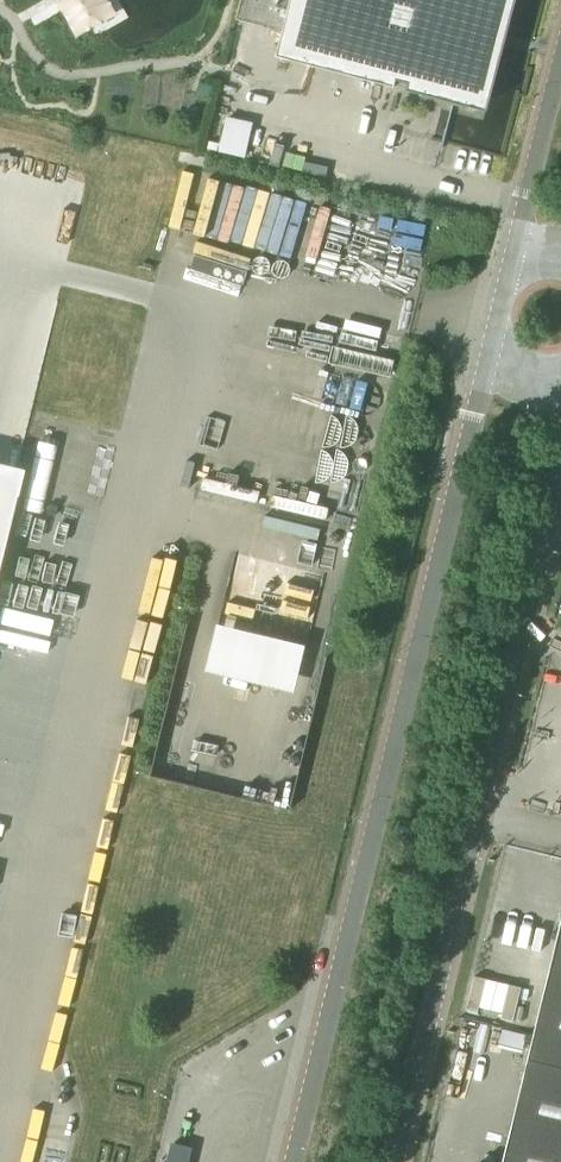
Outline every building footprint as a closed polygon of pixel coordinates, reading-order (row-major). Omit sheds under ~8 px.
[(277,56),(361,78),(395,87),(396,80),(472,100),(476,82),(492,87),(499,63),(483,59),(485,50),(491,52),(499,24),(492,22),(498,0),(292,0),(277,56)] [(257,156),(260,118),(232,116),(229,154),(257,156)] [(21,468),(0,463),(0,557),(21,468)] [(224,617),(212,666),(303,688),(315,639),(224,617)] [(503,1161),(560,1161),(560,924),(503,1161)] [(455,1138),(479,1139),(479,1127),(455,1127),(455,1138)]
